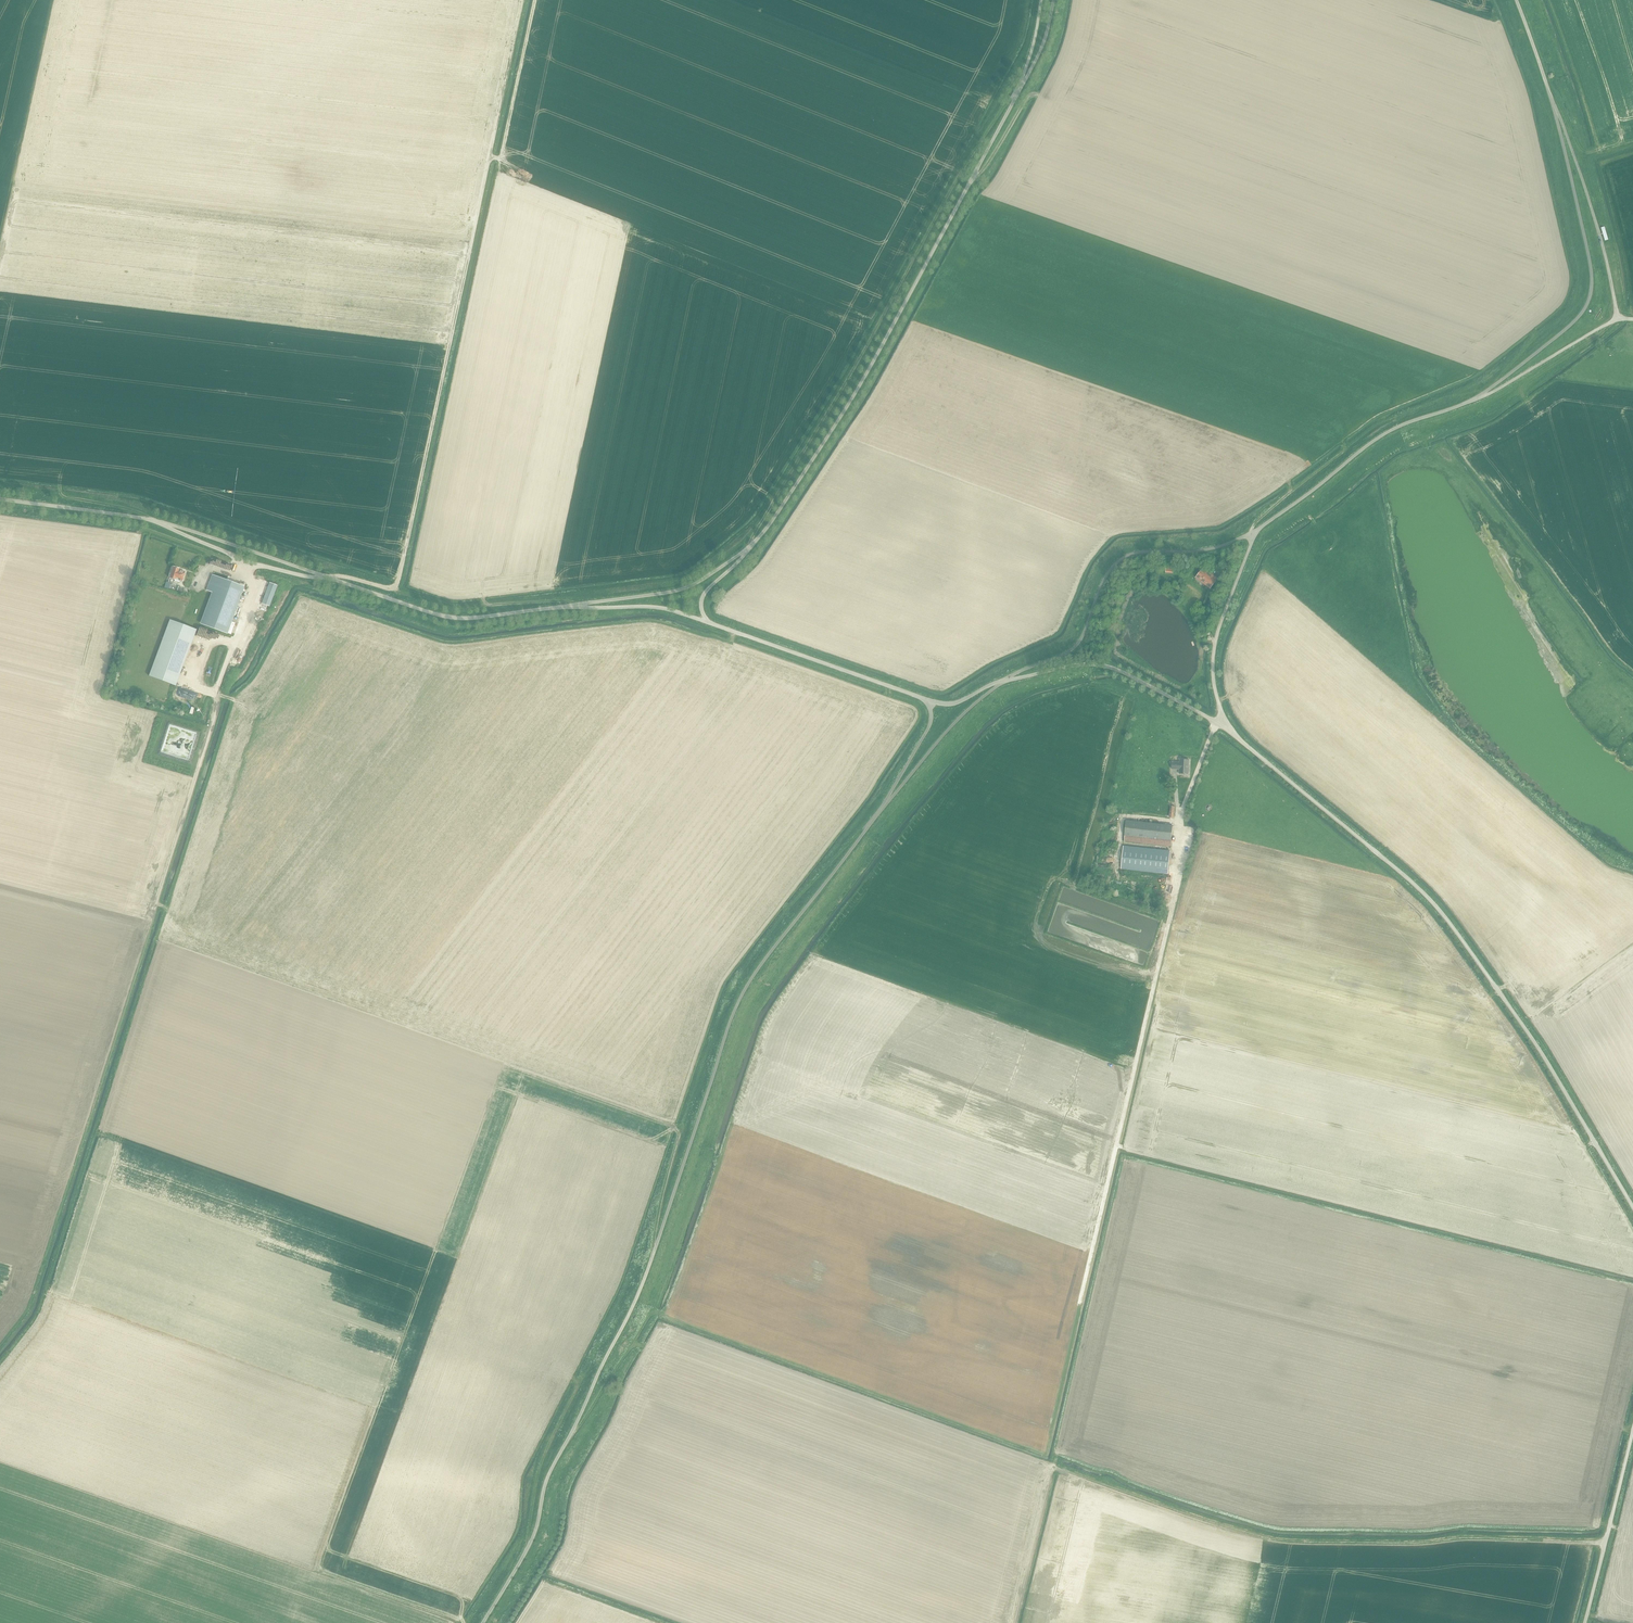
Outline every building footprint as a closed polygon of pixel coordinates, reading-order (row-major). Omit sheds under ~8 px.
[(1223,564),(1227,569),(1234,563),(1229,558),(1223,564)] [(1183,563),(1188,570),(1192,567),(1187,561),(1183,563)] [(180,580),(182,581),(185,574),(178,572),(179,570),(173,568),(171,574),(169,574),(168,577),(170,577),(169,579),(175,581),(174,582),(179,584),(180,580)] [(1211,573),(1210,574),(1203,568),(1196,577),(1210,588),(1217,578),(1211,573)] [(201,623),(227,632),(244,586),(212,574),(206,590),(212,592),(201,623)] [(261,603),(269,606),(277,585),(269,582),(261,603)] [(149,676),(175,685),(196,629),(169,619),(164,635),(165,635),(150,675),(149,675),(149,676)] [(1186,759),(1176,758),(1176,766),(1185,767),(1186,759)] [(1178,788),(1189,788),(1189,778),(1175,778),(1175,792),(1178,792),(1178,788)] [(1125,842),(1171,847),(1174,827),(1127,822),(1125,842)] [(1120,869),(1167,874),(1170,851),(1123,846),(1120,869)]
